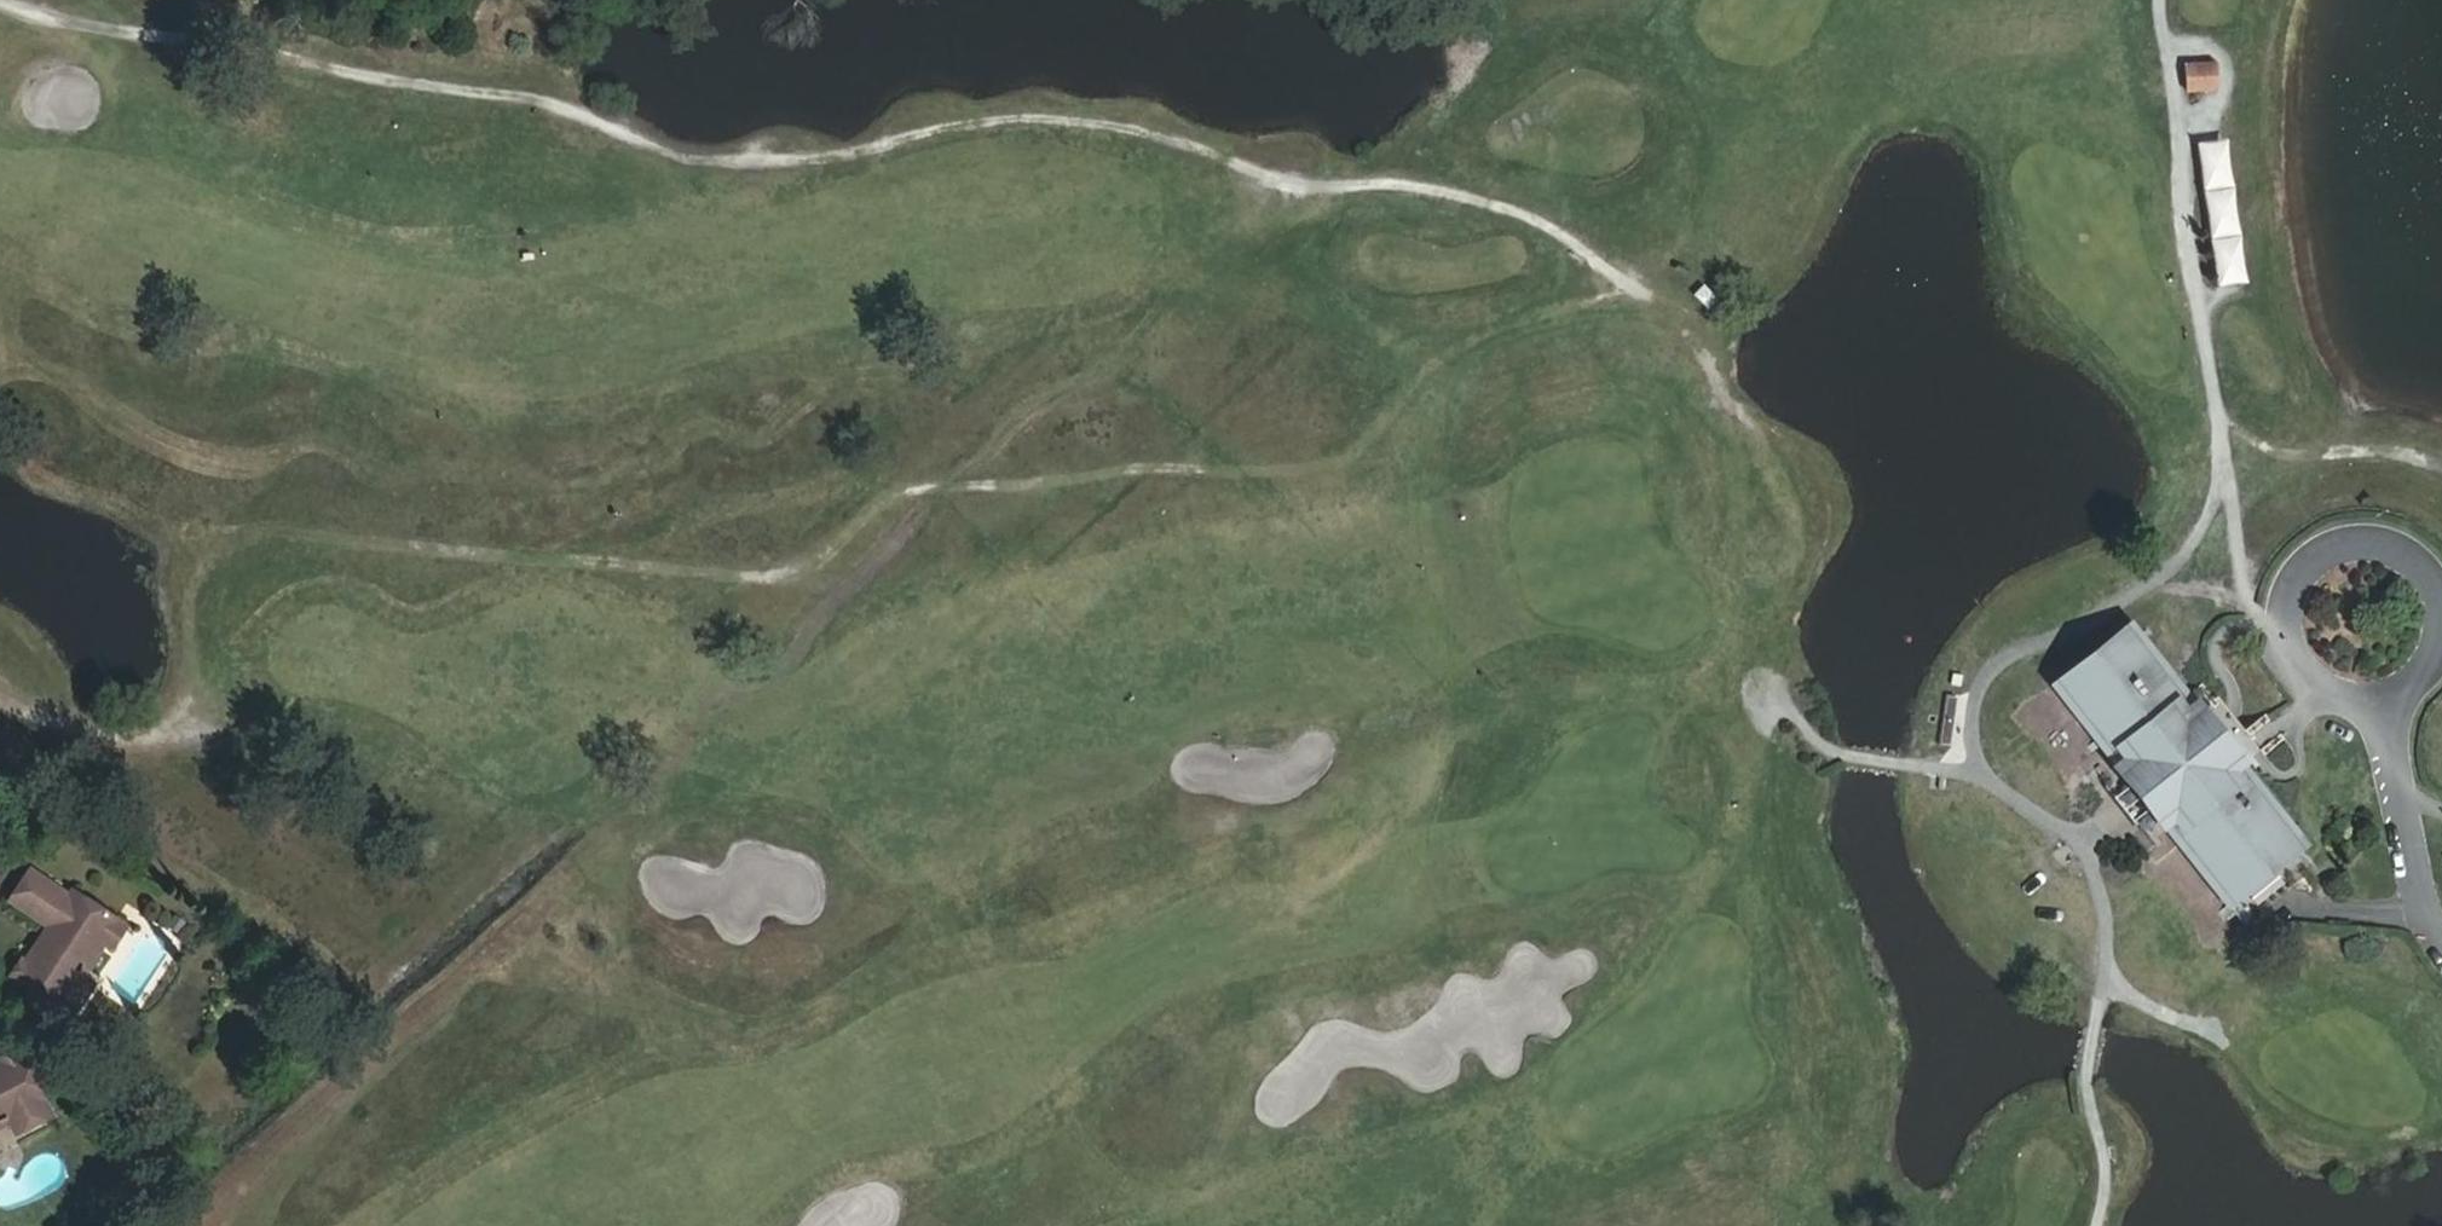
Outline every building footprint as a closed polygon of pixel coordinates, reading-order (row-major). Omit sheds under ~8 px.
[(2182,60),(2182,91),(2214,91),(2214,60),(2182,60)] [(2226,138),(2196,141),(2213,285),(2243,282),(2226,138)] [(2133,633),(2123,640),(2130,649),(2139,641),(2133,633)] [(2251,769),(2238,753),(2233,757),(2197,715),(2203,709),(2201,706),(2189,691),(2183,696),(2139,641),(2130,649),(2123,640),(2108,651),(2082,672),(2072,680),(2124,745),(2114,752),(2110,756),(2122,772),(2127,768),(2160,812),(2156,816),(2171,834),(2175,831),(2185,823),(2239,888),(2249,880),(2252,884),(2279,862),(2276,858),(2285,851),(2280,845),(2292,835),(2274,812),(2244,775),(2251,769)] [(2079,669),(2082,672),(2108,651),(2106,647),(2079,669)] [(2063,687),(2114,752),(2124,745),(2072,680),(2063,687)] [(2233,757),(2238,753),(2203,709),(2197,715),(2233,757)] [(2122,772),(2156,816),(2160,812),(2127,768),(2122,772)] [(2229,897),(2239,888),(2185,823),(2175,831),(2229,897)] [(2297,842),(2292,835),(2280,845),(2285,851),(2297,842)] [(71,1014),(87,992),(90,988),(68,973),(75,963),(82,968),(96,945),(110,924),(69,897),(67,902),(27,877),(8,906),(47,931),(42,939),(54,947),(44,962),(31,955),(23,966),(17,965),(9,977),(10,983),(67,1020),(71,1014)] [(171,915),(161,937),(182,946),(192,925),(171,915)] [(110,924),(96,945),(109,953),(123,932),(110,924)] [(42,939),(31,955),(44,962),(54,947),(42,939)] [(91,995),(87,992),(71,1014),(76,1018),(91,995)] [(2,1107),(14,1130),(18,1128),(45,1114),(48,1113),(16,1053),(11,1051),(0,1056),(0,1108),(2,1107)] [(48,1120),(45,1114),(18,1128),(21,1133),(48,1120)]
